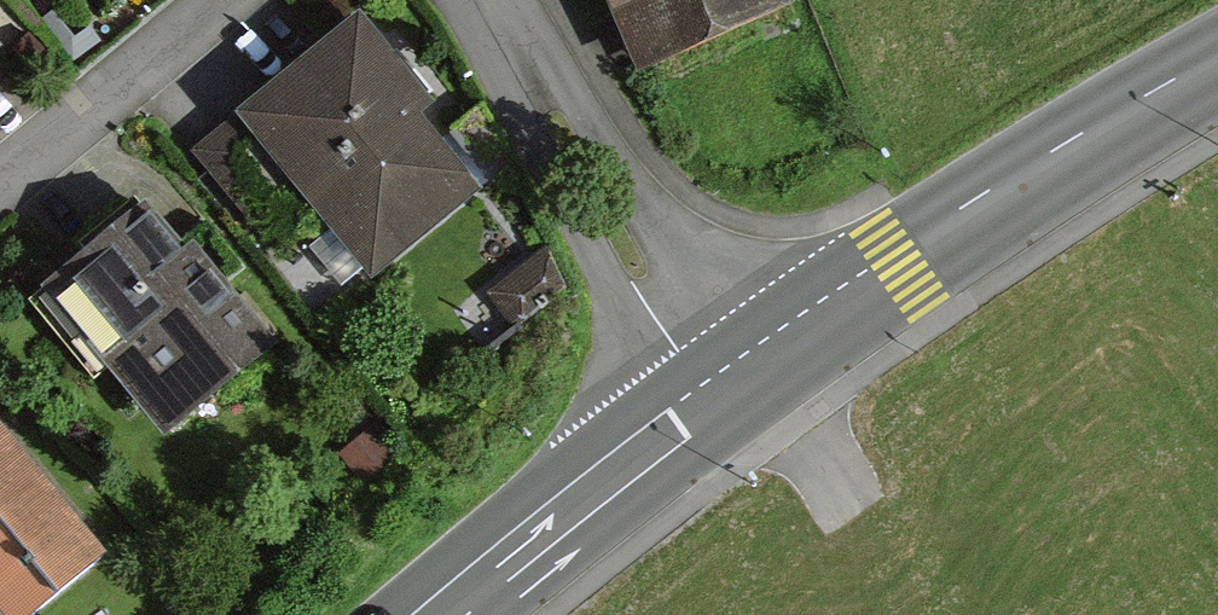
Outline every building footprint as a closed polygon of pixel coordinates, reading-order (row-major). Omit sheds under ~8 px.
[(784,0),(622,0),(648,62),(786,6),(784,0)] [(378,6),(247,110),(383,280),(514,176),(378,6)] [(0,20),(0,43),(12,34),(0,20)] [(288,327),(170,189),(39,300),(106,378),(128,359),(179,419),(288,327)] [(100,524),(9,408),(0,415),(0,602),(100,524)]
